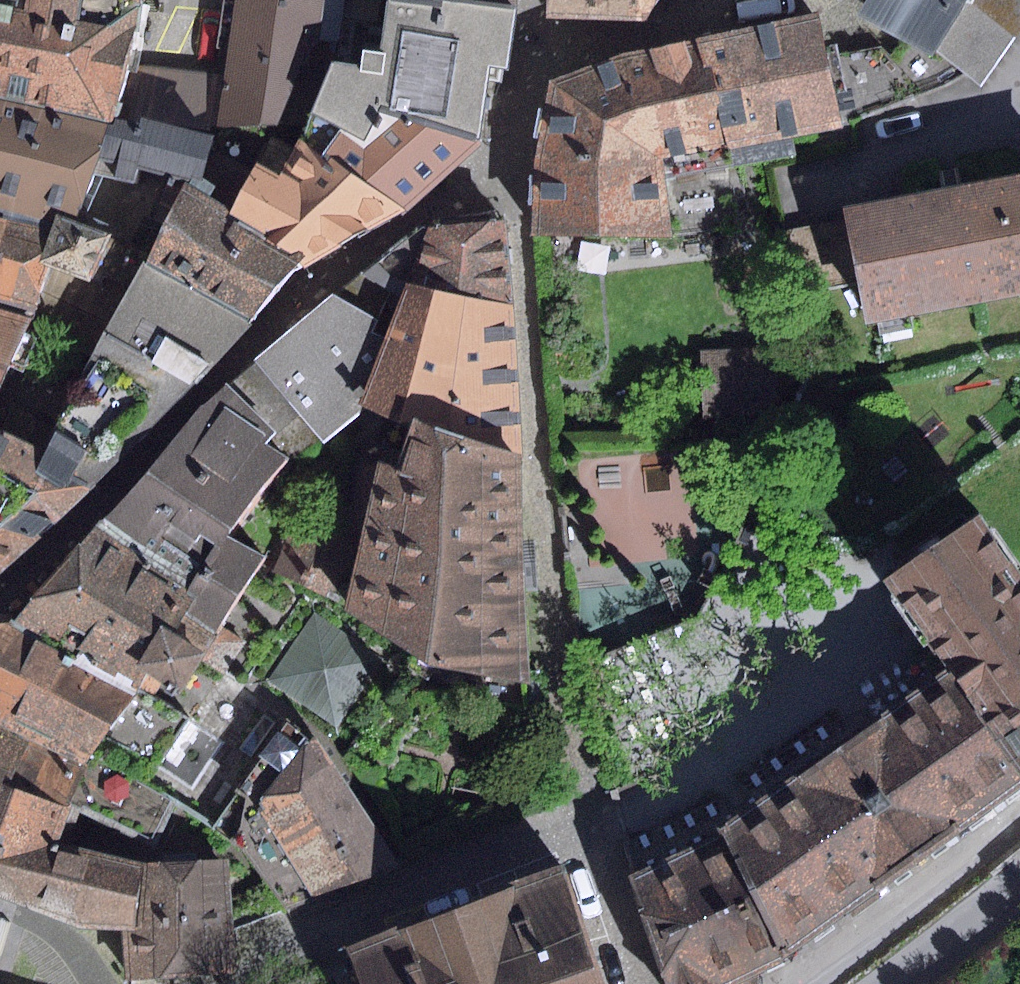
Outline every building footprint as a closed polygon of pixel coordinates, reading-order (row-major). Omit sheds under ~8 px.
[(111,117),(131,49),(138,0),(0,0),(0,94),(111,117)] [(217,127),(305,119),(323,0),(235,0),(217,127)] [(518,8),(433,0),(388,0),(377,54),(362,51),(362,64),(331,64),(313,112),(340,130),(364,141),(382,104),(480,142),(486,65),(508,69),(518,8)] [(518,8),(518,0),(433,0),(518,8)] [(646,21),(657,0),(542,0),(540,14),(646,21)] [(855,17),(904,40),(933,58),(936,51),(965,5),(967,0),(866,0),(855,17)] [(965,5),(1015,38),(1019,33),(1019,0),(967,0),(965,5)] [(1015,38),(965,5),(936,51),(967,75),(983,87),(1015,38)] [(820,11),(696,38),(730,148),(840,126),(827,54),(820,11)] [(531,234),(666,233),(742,229),(742,218),(748,216),(743,165),(735,168),(730,148),(696,38),(657,47),(550,79),(532,167),(531,234)] [(904,40),(890,55),(922,92),(967,75),(936,51),(933,58),(904,40)] [(882,46),(827,54),(840,126),(922,92),(890,55),(882,46)] [(100,176),(111,117),(0,94),(0,213),(52,225),(57,215),(85,225),(100,176)] [(364,141),(340,130),(313,112),(300,138),(325,152),(321,157),(406,211),(480,142),(382,104),(364,141)] [(137,125),(111,117),(100,176),(137,182),(140,170),(184,181),(208,197),(215,187),(201,178),(212,138),(139,119),(137,125)] [(302,266),(406,211),(321,157),(325,152),(300,138),(295,145),(279,175),(256,163),(230,214),(268,237),(266,240),(302,266)] [(953,189),(844,211),(867,324),(1019,294),(1019,176),(953,189)] [(251,323),(302,266),(266,240),(268,237),(230,214),(208,197),(184,181),(142,262),(251,323)] [(85,225),(57,215),(52,225),(0,213),(0,304),(32,313),(49,266),(91,282),(113,236),(85,225)] [(420,225),(360,273),(390,290),(400,296),(404,282),(515,303),(508,220),(420,225)] [(251,323),(142,262),(102,335),(188,381),(251,323)] [(322,443),(344,421),(365,405),(386,338),(373,333),(390,290),(360,273),(249,353),(322,443)] [(365,405),(414,421),(520,454),(515,303),(404,282),(400,296),(386,338),(365,405)] [(32,313),(0,304),(0,387),(32,313)] [(23,557),(188,381),(102,335),(44,452),(0,426),(0,573),(23,557)] [(773,344),(699,349),(704,422),(778,417),(773,344)] [(276,430),(221,384),(96,523),(187,586),(177,599),(219,628),(265,556),(231,535),(290,458),(266,444),(276,430)] [(532,681),(520,454),(414,421),(399,467),(377,459),(357,546),(342,611),(430,664),(532,681)] [(952,670),(1019,767),(1019,559),(996,524),(986,518),(891,583),(952,670)] [(342,611),(357,546),(300,522),(276,570),(342,611)] [(96,523),(14,625),(153,696),(165,680),(182,692),(204,659),(226,672),(243,643),(219,628),(177,599),(187,586),(96,523)] [(310,613),(266,679),(335,726),(379,658),(310,613)] [(212,826),(289,717),(222,677),(191,718),(153,696),(14,625),(0,624),(0,723),(86,760),(181,803),(212,826)] [(628,876),(668,983),(760,983),(767,971),(786,962),(784,957),(1019,785),(1019,767),(952,670),(717,826),(720,835),(628,876)] [(245,852),(289,908),(398,865),(318,737),(289,717),(212,826),(245,852)] [(77,927),(121,932),(132,861),(58,839),(69,809),(86,760),(0,723),(0,898),(77,927)] [(155,846),(181,803),(86,760),(69,809),(155,846)] [(227,860),(132,861),(121,932),(127,981),(237,972),(227,860)] [(347,949),(359,983),(601,983),(563,870),(347,949)] [(11,923),(0,920),(0,967),(11,923)]
